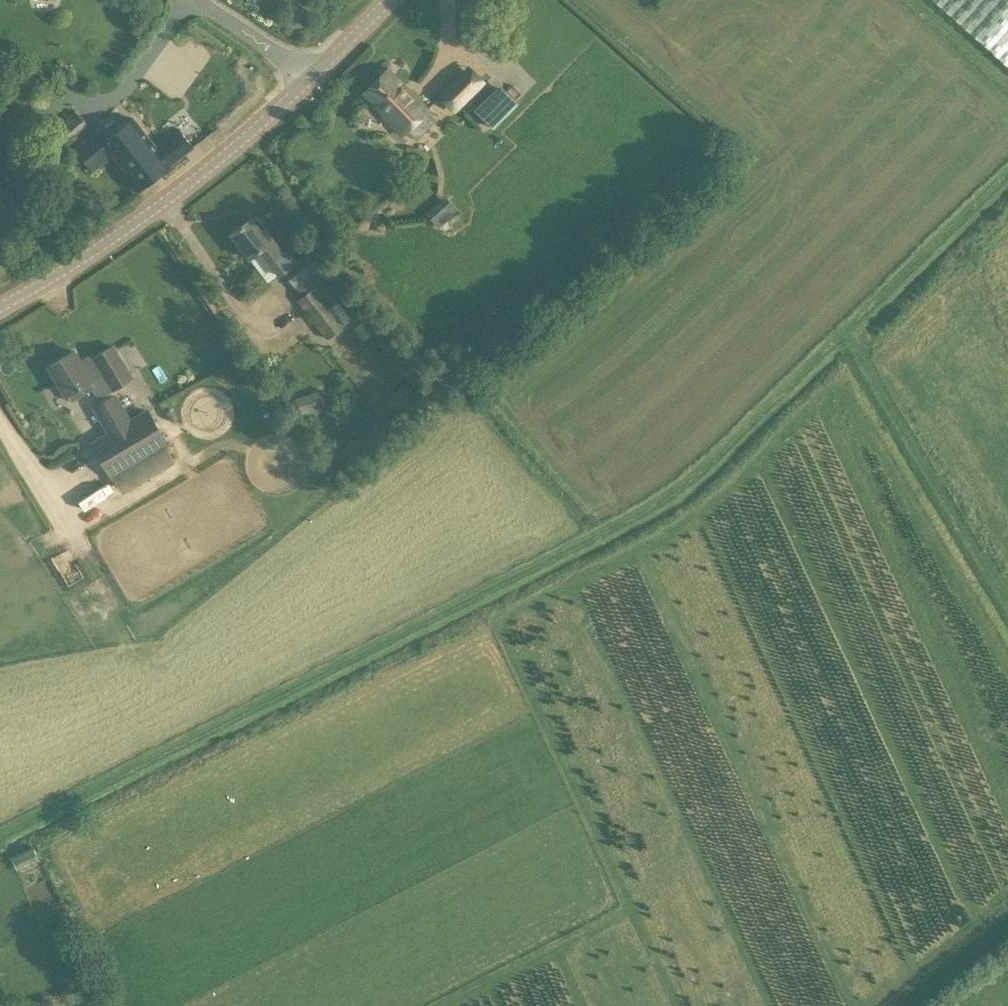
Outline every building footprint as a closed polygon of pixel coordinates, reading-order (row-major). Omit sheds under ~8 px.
[(1007,65),(1007,0),(935,0),(1007,65)] [(469,64),(437,95),(455,113),(486,82),(469,64)] [(400,135),(427,109),(387,68),(363,92),(385,114),(382,117),(400,135)] [(133,109),(147,126),(152,122),(157,127),(146,136),(133,117),(104,140),(97,131),(74,148),(92,171),(111,156),(138,191),(193,147),(180,130),(199,115),(163,70),(132,95),(139,104),(133,109)] [(500,81),(474,108),(493,126),(519,99),(500,81)] [(40,135),(51,149),(62,139),(65,142),(86,124),(74,110),(55,126),(54,124),(40,135)] [(458,212),(447,199),(427,216),(439,229),(458,212)] [(298,261),(289,249),(284,253),(263,226),(260,228),(251,217),(230,233),(250,258),(260,250),(279,275),(284,271),(302,295),(297,299),(327,338),(352,318),(315,271),(319,268),(308,253),(298,261)] [(80,360),(74,350),(47,367),(65,395),(67,394),(71,401),(95,386),(100,395),(133,375),(114,344),(95,356),(96,358),(91,361),(88,356),(80,360)] [(297,399),(303,413),(325,403),(319,389),(297,399)] [(148,407),(131,417),(117,394),(95,407),(108,430),(89,441),(110,478),(169,443),(148,407)] [(18,870),(39,860),(34,849),(12,859),(18,870)]
